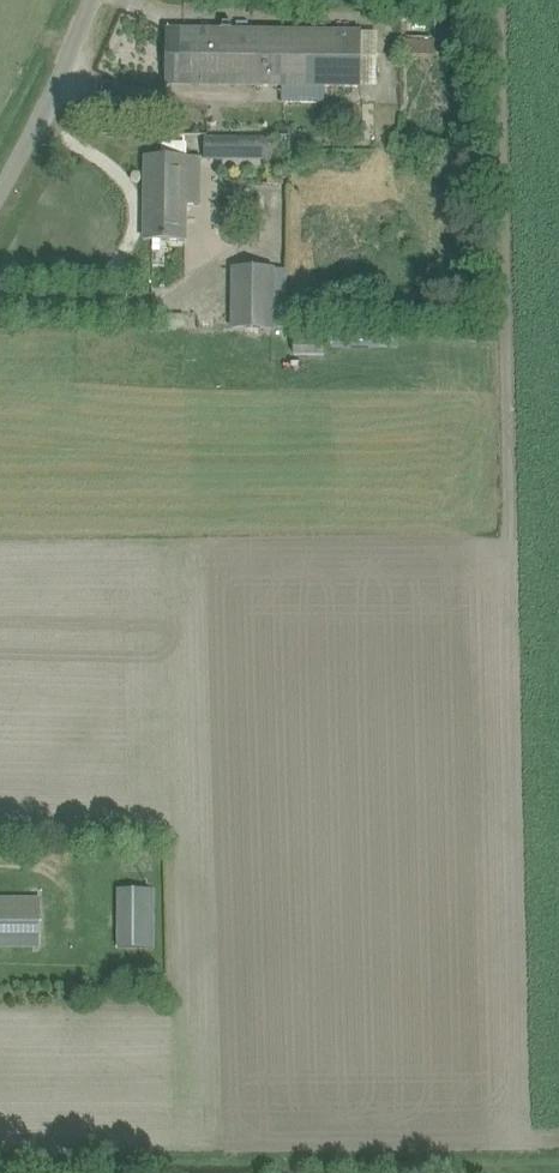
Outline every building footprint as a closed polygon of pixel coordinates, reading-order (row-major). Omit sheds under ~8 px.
[(171,26),(170,82),(196,82),(282,83),(281,100),(325,101),(325,84),(343,84),(376,85),(378,30),(344,29),(194,27),(171,26)] [(268,138),(205,138),(205,160),(268,160),(268,138)] [(146,240),(170,240),(186,240),(187,158),(147,157),(146,240)] [(236,265),(236,327),(271,327),(271,265),(236,265)] [(169,314),(169,327),(184,327),(184,314),(169,314)] [(118,949),(148,949),(149,889),(118,889),(118,949)] [(40,945),(40,898),(0,898),(0,945),(40,945)]
